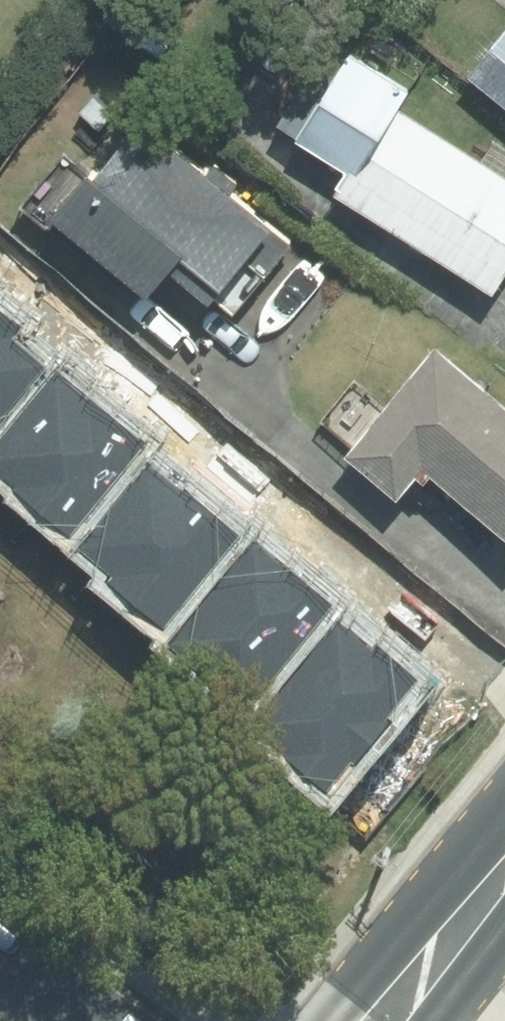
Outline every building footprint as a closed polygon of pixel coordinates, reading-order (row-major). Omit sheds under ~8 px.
[(476,73),(504,95),(504,37),(476,73)] [(353,66),(308,137),(357,168),(343,190),(504,291),(504,290),(504,167),(410,108),(421,90),(361,52),(353,66)] [(150,116),(120,150),(109,140),(41,216),(60,233),(130,296),(144,280),(162,297),(187,269),(223,300),(282,234),(150,116)] [(44,369),(10,341),(22,327),(0,309),(0,422),(44,369)] [(443,343),(355,451),(410,495),(435,464),(504,520),(504,393),(443,343)] [(67,536),(143,446),(58,375),(0,443),(0,480),(67,536)] [(73,551),(160,625),(238,536),(151,461),(73,551)] [(164,647),(243,713),(332,606),(253,540),(164,647)] [(248,724),(327,790),(418,683),(339,617),(248,724)]
